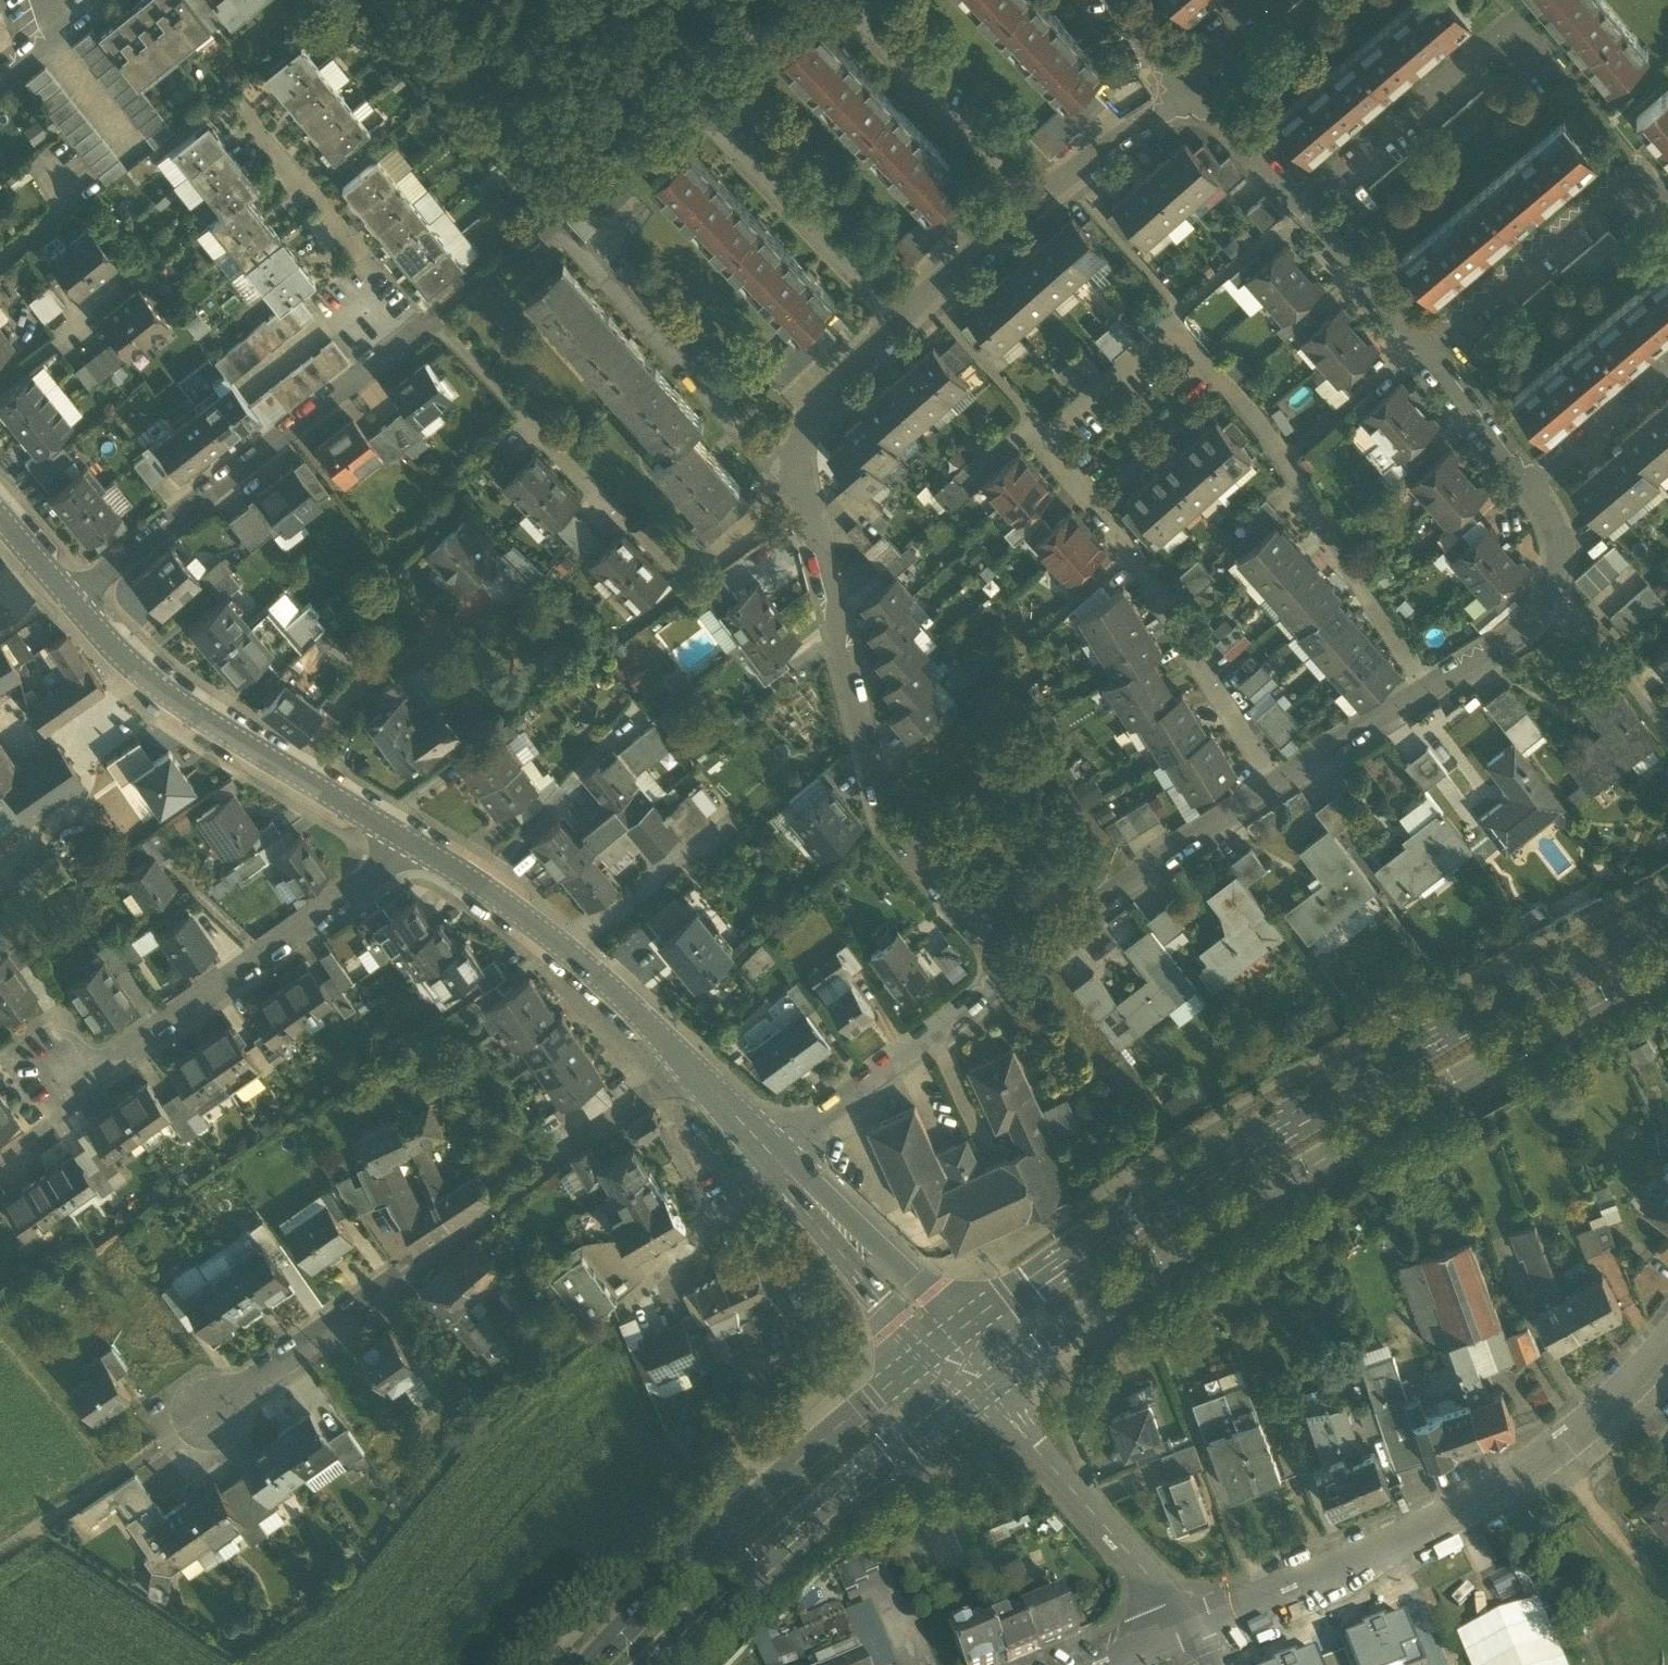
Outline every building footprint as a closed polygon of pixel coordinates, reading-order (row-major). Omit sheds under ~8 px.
[(157,0),(140,0),(133,6),(172,55),(189,40),(157,0)] [(189,40),(208,26),(186,0),(157,0),(189,40)] [(208,26),(222,15),(229,23),(258,0),(186,0),(208,26)] [(1039,0),(972,0),(1067,100),(1066,100),(1067,101),(1087,82),(1103,67),(1102,66),(1102,67),(1086,50),(1089,47),(1081,38),(1077,41),(1039,0)] [(1188,13),(1189,13),(1188,12),(1203,0),(1177,0),(1188,13)] [(1297,4),(1313,22),(1322,14),(1310,0),(1301,0),(1297,4)] [(1322,14),(1332,6),(1327,0),(1310,0),(1322,14)] [(1384,27),(1416,64),(1438,45),(1441,48),(1450,40),(1448,37),(1469,19),(1470,18),(1454,0),(1416,0),(1384,27)] [(1602,0),(1537,0),(1535,2),(1543,12),(1546,9),(1583,53),(1580,55),(1588,65),(1591,62),(1609,84),(1609,85),(1647,53),(1646,52),(1646,53),(1602,0)] [(1297,4),(1287,12),(1303,30),(1313,22),(1297,4)] [(172,55),(133,6),(115,20),(154,69),(172,55)] [(154,69),(115,20),(97,34),(109,49),(117,59),(125,70),(133,80),(136,83),(154,69)] [(841,49),(818,24),(817,23),(782,56),(782,57),(783,57),(831,108),(866,75),(850,58),(853,55),(844,46),(841,49)] [(1384,28),(1278,118),(1278,117),(1277,118),(1309,155),(1310,155),(1310,154),(1331,136),(1334,139),(1343,131),(1341,128),(1384,91),(1387,94),(1397,86),(1394,83),(1416,64),(1384,27),(1384,28)] [(92,29),(72,45),(80,55),(101,39),(97,34),(92,29)] [(101,39),(80,55),(88,65),(109,49),(101,39)] [(302,45),(267,73),(284,95),(320,66),(302,45)] [(1246,47),(1237,55),(1253,74),(1262,66),(1246,47)] [(109,49),(88,65),(96,76),(117,59),(109,49)] [(117,59),(96,76),(105,86),(125,70),(117,59)] [(320,66),(284,95),(301,116),(337,88),(320,66)] [(45,67),(25,83),(33,93),(53,77),(45,67)] [(125,70),(105,86),(113,96),(133,80),(125,70)] [(891,101),(866,75),(831,108),(929,210),(929,211),(929,212),(949,193),(965,178),(964,177),(948,161),(951,158),(943,149),(940,152),(899,110),(903,107),(894,98),(891,101)] [(53,77),(33,93),(41,103),(61,87),(53,77)] [(133,80),(113,96),(121,106),(141,90),(136,83),(133,80)] [(1067,101),(1048,119),(1068,139),(1106,103),(1107,105),(1108,104),(1087,82),(1067,101)] [(61,87),(41,103),(49,113),(69,97),(61,87)] [(337,88),(301,116),(318,138),(354,109),(337,88)] [(141,90),(121,106),(129,116),(149,100),(141,90)] [(1637,118),(1638,118),(1657,139),(1653,142),(1661,152),(1665,149),(1667,153),(1667,91),(1637,118)] [(69,97),(49,113),(57,124),(77,107),(69,97)] [(149,100),(129,116),(137,127),(157,110),(149,100)] [(77,107),(57,124),(65,134),(85,118),(77,107)] [(354,109),(318,138),(336,159),(371,131),(354,109)] [(157,110),(137,127),(145,137),(166,120),(157,110)] [(85,118),(65,134),(73,144),(94,128),(85,118)] [(1068,139),(1048,119),(1030,136),(1051,158),(1050,156),(1068,139)] [(166,120),(145,137),(153,147),(174,131),(166,120)] [(1595,159),(1564,122),(1563,122),(1563,123),(1510,168),(1541,205),(1563,186),(1566,189),(1576,181),(1573,178),(1594,160),(1595,160),(1595,159)] [(206,123),(170,151),(188,173),(223,144),(206,123)] [(94,128),(73,144),(81,154),(102,138),(94,128)] [(102,138),(81,154),(89,164),(110,148),(102,138)] [(1194,151),(1186,142),(1167,158),(1201,197),(1219,181),(1219,180),(1211,171),(1194,151)] [(1220,162),(1204,142),(1194,151),(1211,171),(1220,162)] [(223,144),(188,173),(205,194),(240,165),(223,144)] [(757,219),(718,178),(721,175),(712,166),(709,169),(690,148),(689,147),(654,182),(655,182),(750,283),(751,283),(786,249),(766,228),(769,225),(760,216),(757,219)] [(110,148),(89,164),(97,174),(118,158),(110,148)] [(1247,173),(1230,153),(1220,162),(1238,182),(1247,173)] [(396,180),(379,158),(343,187),(361,208),(396,180)] [(1201,197),(1167,158),(1149,174),(1183,212),(1201,197)] [(119,159),(98,176),(106,186),(127,169),(119,159)] [(1238,182),(1220,162),(1211,171),(1219,180),(1219,181),(1227,191),(1238,182)] [(240,165),(205,194),(221,215),(245,196),(246,196),(257,187),(240,165)] [(1371,180),(1379,202),(1413,189),(1404,167),(1371,180)] [(1510,168),(1403,258),(1403,257),(1402,258),(1434,296),(1435,295),(1434,295),(1456,277),(1459,280),(1468,272),(1465,268),(1509,232),(1512,235),(1521,227),(1519,224),(1541,205),(1510,168)] [(614,173),(567,219),(587,239),(586,237),(632,192),(614,173)] [(1183,212),(1149,174),(1131,190),(1165,228),(1183,212)] [(396,180),(361,208),(378,229),(413,201),(396,180)] [(1165,228),(1131,190),(1113,206),(1115,210),(1141,239),(1146,245),(1165,228)] [(929,212),(892,247),(912,268),(913,267),(911,266),(966,213),(968,214),(969,213),(949,193),(929,212)] [(1283,214),(1266,194),(1256,203),(1274,223),(1283,214)] [(245,196),(221,215),(209,224),(227,246),(262,217),(246,196),(245,196)] [(413,201),(378,229),(395,251),(430,222),(413,201)] [(1274,223),(1256,203),(1247,212),(1264,231),(1274,223)] [(1141,239),(1115,210),(1106,218),(1132,247),(1141,239)] [(1107,254),(1073,216),(1054,232),(1088,271),(1107,254)] [(262,217),(227,246),(244,267),(279,239),(262,217)] [(430,222),(395,251),(412,272),(447,243),(430,222)] [(117,265),(88,228),(67,244),(97,281),(117,265)] [(1246,228),(1226,244),(1234,253),(1254,237),(1246,228)] [(1609,231),(1599,239),(1615,258),(1624,250),(1609,231)] [(1088,271),(1054,232),(1036,248),(1070,287),(1088,271)] [(279,239),(244,267),(261,288),(296,260),(279,239)] [(1599,239),(1590,247),(1605,266),(1615,258),(1599,239)] [(447,243),(412,272),(429,294),(433,291),(456,272),(465,265),(447,243)] [(97,281),(67,244),(47,260),(77,297),(97,281)] [(1265,263),(1246,280),(1265,302),(1300,271),(1291,262),(1292,252),(1286,245),(1265,263)] [(1590,247),(1580,255),(1596,274),(1605,266),(1590,247)] [(1070,287),(1036,248),(1018,264),(1052,302),(1070,287)] [(806,270),(786,249),(751,283),(798,334),(798,333),(799,334),(817,317),(835,300),(834,299),(834,300),(817,283),(821,280),(809,267),(806,270)] [(1257,254),(1230,277),(1238,287),(1246,280),(1265,263),(1257,254)] [(1580,255),(1571,263),(1586,282),(1596,274),(1580,255)] [(296,260),(261,288),(278,310),(285,304),(296,296),(313,281),(296,260)] [(1571,263),(1561,271),(1577,290),(1586,282),(1571,263)] [(656,369),(564,264),(528,296),(620,401),(656,369)] [(1052,302),(1018,264),(1001,280),(1034,318),(1052,302)] [(1621,307),(1653,344),(1653,343),(1667,331),(1667,267),(1621,307)] [(1300,271),(1265,302),(1284,323),(1304,306),(1324,288),(1318,281),(1308,281),(1300,271)] [(456,272),(433,291),(441,301),(464,282),(456,272)] [(1034,318),(1001,280),(983,296),(1016,334),(1034,318)] [(1551,280),(1542,288),(1557,306),(1567,298),(1551,280)] [(48,286),(28,302),(44,322),(64,307),(48,286)] [(1542,288),(1532,296),(1548,314),(1557,306),(1542,288)] [(168,326),(138,289),(118,305),(147,342),(168,326)] [(312,316),(296,296),(285,304),(301,325),(312,316)] [(1016,334),(983,296),(964,312),(970,319),(988,339),(998,350),(1016,334)] [(1532,296),(1523,304),(1538,322),(1548,314),(1532,296)] [(301,325),(285,304),(278,310),(275,312),(291,333),(301,325)] [(147,342),(118,305),(98,321),(112,340),(127,358),(147,342)] [(1284,323),(1276,330),(1285,340),(1293,332),(1312,316),(1304,306),(1284,323)] [(1302,342),(1301,343),(1320,364),(1355,334),(1347,324),(1347,314),(1341,307),(1321,325),(1302,342)] [(1621,307),(1515,397),(1515,396),(1514,397),(1546,435),(1547,434),(1546,434),(1568,415),(1571,419),(1581,410),(1578,407),(1621,371),(1624,374),(1634,365),(1631,362),(1653,344),(1621,307)] [(208,327),(195,310),(183,320),(196,336),(208,327)] [(291,333),(275,312),(265,321),(281,341),(291,333)] [(1312,316),(1293,332),(1302,342),(1321,325),(1313,315),(1312,316)] [(798,334),(760,371),(779,392),(780,391),(779,390),(834,337),(835,338),(836,338),(817,317),(799,334),(798,333),(798,334)] [(1125,318),(1099,333),(1113,355),(1138,340),(1125,318)] [(988,339),(970,319),(961,328),(978,347),(988,339)] [(281,341),(265,321),(255,329),(271,349),(281,341)] [(271,349),(255,329),(244,337),(261,357),(271,349)] [(1494,329),(1484,336),(1500,355),(1509,347),(1494,329)] [(11,345),(0,331),(0,354),(11,345)] [(1355,334),(1320,364),(1339,386),(1360,368),(1379,351),(1374,344),(1364,343),(1355,334)] [(1484,336),(1475,345),(1490,363),(1500,355),(1484,336)] [(261,357),(244,337),(234,345),(251,365),(261,357)] [(127,358),(112,340),(103,347),(118,366),(127,359),(127,358)] [(348,361),(332,341),(321,349),(337,370),(348,361)] [(251,365),(234,345),(224,353),(240,374),(251,365)] [(967,364),(950,345),(940,354),(957,373),(967,364)] [(940,354),(934,346),(915,363),(949,401),(968,385),(957,373),(940,354)] [(118,366),(103,347),(93,355),(108,374),(118,366)] [(337,370),(321,349),(311,357),(327,378),(337,370)] [(1087,349),(1064,367),(1080,386),(1103,368),(1087,349)] [(240,374),(224,353),(214,362),(230,382),(240,374)] [(108,374),(93,355),(83,363),(98,382),(108,374)] [(311,357),(301,365),(317,386),(327,378),(311,357)] [(201,361),(180,385),(199,401),(218,379),(208,371),(210,369),(201,361)] [(98,382),(83,363),(74,371),(89,390),(98,382)] [(453,398),(427,363),(392,390),(406,408),(419,425),(420,424),(426,432),(427,434),(446,419),(438,410),(453,398)] [(949,401),(915,363),(897,379),(931,417),(949,401)] [(317,386),(301,365),(290,373),(306,394),(317,386)] [(1360,368),(1340,385),(1349,395),(1368,378),(1360,368)] [(703,422),(656,369),(620,401),(667,454),(692,432),(703,422)] [(306,394),(290,373),(280,381),(296,402),(306,394)] [(0,399),(0,410),(8,420),(44,391),(30,374),(0,399)] [(931,417),(897,379),(879,394),(913,433),(931,417)] [(296,402),(280,381),(270,389),(286,410),(296,402)] [(249,406),(230,382),(219,390),(246,425),(257,416),(249,406)] [(1362,417),(1361,418),(1380,440),(1415,409),(1406,399),(1407,390),(1401,383),(1381,400),(1362,417)] [(286,410),(270,389),(259,397),(276,418),(286,410)] [(246,425),(219,390),(196,408),(223,442),(246,425)] [(1372,390),(1353,408),(1362,417),(1381,400),(1372,390)] [(44,391),(8,420),(22,437),(57,408),(44,391)] [(913,433),(879,394),(862,410),(865,414),(895,448),(913,433)] [(276,418),(259,397),(249,406),(257,416),(265,426),(276,418)] [(1658,408),(1667,420),(1667,400),(1658,408)] [(57,408),(22,437),(35,454),(43,448),(71,425),(57,408)] [(223,442),(196,408),(174,425),(201,460),(223,442)] [(419,425),(406,408),(381,428),(402,448),(404,449),(420,437),(426,432),(420,424),(419,425)] [(1658,408),(1640,423),(1667,457),(1667,420),(1658,408)] [(1380,440),(1366,452),(1383,471),(1397,459),(1399,461),(1419,443),(1439,426),(1433,419),(1423,419),(1415,409),(1380,440)] [(895,448),(865,414),(846,432),(850,436),(880,470),(900,453),(895,448)] [(1250,438),(1233,418),(1223,427),(1240,446),(1250,438)] [(1217,420),(1199,436),(1232,475),(1251,459),(1240,446),(1223,427),(1217,420)] [(367,439),(353,421),(315,450),(342,485),(379,456),(380,455),(367,439)] [(1640,423),(1621,439),(1625,444),(1626,444),(1655,478),(1655,477),(1667,467),(1667,457),(1640,423)] [(174,425),(151,443),(172,471),(178,477),(201,460),(174,425)] [(402,448),(381,428),(367,439),(380,455),(379,456),(384,462),(402,448)] [(739,486),(692,432),(667,454),(656,465),(703,518),(735,489),(739,486)] [(880,470),(850,436),(830,454),(856,483),(865,493),(866,492),(884,476),(880,470)] [(1232,475),(1199,436),(1181,452),(1214,490),(1232,475)] [(420,437),(404,449),(411,456),(425,444),(420,437)] [(172,471),(151,443),(141,451),(144,455),(162,479),(172,471)] [(1419,443),(1400,461),(1408,470),(1423,458),(1428,453),(1419,443)] [(1655,478),(1626,444),(1625,444),(1608,459),(1641,498),(1659,482),(1655,477),(1655,478)] [(35,454),(25,463),(33,473),(51,457),(43,448),(35,454)] [(51,457),(33,473),(42,484),(65,467),(73,460),(63,448),(51,457)] [(1412,484),(1411,485),(1430,507),(1465,476),(1456,467),(1457,457),(1451,450),(1431,467),(1412,484)] [(1020,452),(983,484),(1000,504),(1037,471),(1020,452)] [(1181,452),(1163,468),(1196,506),(1214,490),(1181,452)] [(162,479),(144,455),(133,464),(151,487),(162,479)] [(581,503),(536,455),(504,485),(549,533),(554,528),(573,511),(581,503)] [(1408,470),(1403,475),(1412,484),(1431,467),(1423,458),(1408,470)] [(1641,498),(1608,459),(1590,475),(1623,514),(1641,498)] [(328,493),(304,463),(294,471),(318,501),(328,493)] [(65,467),(42,484),(52,495),(73,477),(65,467)] [(1163,468),(1145,483),(1178,522),(1196,506),(1163,468)] [(52,495),(48,498),(67,520),(101,492),(82,470),(73,477),(52,495)] [(318,501),(294,471),(272,487),(270,484),(257,494),(259,498),(283,528),(318,501)] [(1037,471),(1000,504),(1016,522),(1018,523),(1035,508),(1054,491),(1037,471)] [(954,475),(934,492),(943,502),(962,485),(954,475)] [(1623,514),(1590,475),(1571,491),(1604,530),(1623,514)] [(1465,476),(1430,507),(1449,528),(1469,510),(1489,493),(1483,486),(1473,486),(1465,476)] [(883,511),(866,492),(865,493),(856,483),(846,492),(872,521),(883,511)] [(1178,522),(1145,483),(1126,500),(1132,506),(1158,536),(1160,538),(1178,522)] [(962,485),(943,502),(951,512),(971,495),(962,485)] [(703,518),(690,529),(705,546),(751,506),(735,489),(703,518)] [(101,492),(67,520),(86,543),(89,540),(118,516),(119,514),(101,492)] [(283,528),(259,498),(250,506),(265,526),(270,533),(273,536),(283,528)] [(1267,498),(1241,521),(1249,531),(1275,508),(1267,498)] [(249,506),(228,522),(245,543),(265,526),(250,506),(249,506)] [(1158,536),(1132,506),(1122,515),(1148,544),(1158,536)] [(1035,508),(1018,523),(1016,522),(1005,532),(1014,543),(1024,535),(1044,518),(1035,508)] [(1249,531),(1246,534),(1255,544),(1277,524),(1278,525),(1285,519),(1275,508),(1249,531)] [(1469,510),(1450,528),(1458,537),(1463,534),(1478,520),(1469,510)] [(573,511),(554,528),(572,547),(590,529),(573,511)] [(1052,528),(1035,543),(1036,544),(1052,563),(1089,530),(1072,511),(1052,528)] [(118,516),(89,540),(98,550),(126,526),(118,516)] [(1044,518),(1024,535),(1033,546),(1036,544),(1035,543),(1052,528),(1044,518)] [(1478,520),(1463,534),(1471,543),(1486,530),(1478,520)] [(500,556),(483,537),(481,539),(465,521),(431,550),(445,565),(445,569),(449,574),(453,575),(465,589),(484,572),(488,577),(505,562),(500,556)] [(874,542),(857,523),(847,531),(864,551),(874,542)] [(1255,544),(1239,558),(1255,576),(1293,542),(1278,525),(1277,524),(1255,544)] [(265,526),(245,543),(251,551),(270,533),(265,526)] [(1451,561),(1470,583),(1505,552),(1496,543),(1497,533),(1491,526),(1486,530),(1471,543),(1451,561)] [(590,529),(572,547),(589,565),(591,563),(608,548),(590,529)] [(1089,530),(1052,563),(1069,581),(1069,582),(1087,567),(1106,550),(1089,530)] [(668,581),(623,534),(608,548),(591,563),(614,588),(607,594),(627,617),(635,610),(636,611),(668,581)] [(874,542),(864,551),(873,561),(892,544),(883,534),(874,542)] [(1458,537),(1443,551),(1451,561),(1471,543),(1463,534),(1458,537)] [(1293,542),(1255,576),(1270,594),(1309,561),(1293,542)] [(892,544),(873,561),(881,570),(898,556),(901,553),(892,544)] [(1630,563),(1614,545),(1604,553),(1620,572),(1630,563)] [(512,546),(500,556),(505,562),(488,577),(508,599),(544,573),(512,546)] [(185,564),(171,547),(131,582),(159,613),(194,582),(181,567),(185,564)] [(901,553),(898,556),(907,566),(916,557),(908,547),(901,553)] [(1505,552),(1470,583),(1489,605),(1490,604),(1509,587),(1529,569),(1523,562),(1513,562),(1505,552)] [(1620,572),(1604,553),(1595,562),(1611,580),(1620,572)] [(881,570),(878,573),(887,583),(896,575),(907,566),(898,556),(881,570)] [(1199,558),(1179,575),(1187,585),(1207,568),(1199,558)] [(219,559),(201,575),(210,586),(228,571),(219,559)] [(32,596),(31,595),(30,595),(3,563),(4,563),(3,561),(0,564),(0,622),(32,596)] [(1309,561),(1270,594),(1286,612),(1325,578),(1309,561)] [(1611,580),(1595,562),(1585,571),(1601,589),(1611,580)] [(1087,567),(1069,582),(1069,581),(1066,583),(1076,594),(1095,577),(1087,567)] [(1207,568),(1187,585),(1196,595),(1216,578),(1207,568)] [(228,571),(210,586),(221,599),(224,597),(225,598),(240,585),(228,571)] [(1601,589),(1585,571),(1575,579),(1591,597),(1601,589)] [(719,573),(694,591),(707,608),(711,604),(731,588),(719,573)] [(887,583),(863,604),(880,624),(903,604),(913,596),(896,575),(887,583)] [(1325,578),(1286,612),(1302,630),(1337,599),(1338,600),(1341,597),(1325,578)] [(739,598),(724,610),(725,611),(745,638),(779,612),(758,584),(739,598)] [(1665,603),(1649,585),(1640,593),(1656,612),(1665,603)] [(1509,587),(1490,604),(1498,614),(1518,596),(1509,587)] [(731,588),(711,604),(720,615),(725,611),(724,610),(739,598),(732,588),(731,588)] [(1124,588),(1080,615),(1093,636),(1137,609),(1124,588)] [(1656,612),(1640,593),(1630,602),(1646,620),(1656,612)] [(221,599),(188,628),(211,654),(247,623),(225,598),(224,597),(221,599)] [(1337,599),(1302,630),(1298,633),(1315,651),(1353,617),(1338,600),(1337,599)] [(1646,620),(1630,602),(1620,611),(1636,629),(1646,620)] [(903,604),(880,624),(869,633),(886,652),(887,653),(910,632),(911,633),(920,624),(903,604)] [(1137,609),(1093,636),(1106,656),(1149,629),(1137,609)] [(1636,629),(1620,611),(1611,619),(1627,637),(1636,629)] [(287,635),(267,612),(250,626),(270,649),(287,635)] [(779,612),(745,638),(765,665),(766,666),(782,654),(800,640),(779,612)] [(1353,617),(1315,651),(1330,669),(1369,635),(1353,617)] [(247,623),(211,654),(234,681),(260,658),(270,649),(250,626),(247,623)] [(1236,624),(1216,642),(1224,652),(1245,634),(1236,624)] [(336,637),(323,627),(314,638),(327,648),(336,637)] [(1149,629),(1106,656),(1118,676),(1151,657),(1162,650),(1149,629)] [(270,649),(260,658),(274,673),(273,674),(274,674),(275,676),(298,653),(305,646),(291,631),(287,635),(270,649)] [(910,632),(887,653),(886,652),(877,661),(894,680),(895,681),(918,660),(918,661),(928,652),(911,633),(910,632)] [(364,654),(339,634),(336,637),(327,648),(328,649),(351,670),(364,654)] [(1369,635),(1330,669),(1346,687),(1385,653),(1369,635)] [(87,667),(66,636),(48,648),(69,680),(87,667)] [(327,648),(314,638),(305,646),(298,653),(306,660),(314,666),(328,649),(327,648)] [(18,676),(0,646),(0,686),(18,676)] [(298,653),(275,676),(287,684),(303,666),(301,665),(306,660),(298,653)] [(1385,653),(1346,687),(1362,705),(1401,672),(1385,653)] [(782,654),(766,666),(765,665),(757,671),(765,683),(790,665),(782,654)] [(425,657),(401,676),(413,692),(438,672),(425,657)] [(1151,657),(1118,676),(1107,683),(1119,704),(1163,677),(1151,657)] [(918,660),(895,681),(894,680),(885,689),(902,708),(902,709),(925,688),(926,689),(936,680),(918,661),(918,660)] [(1262,665),(1239,684),(1249,696),(1272,675),(1262,665)] [(69,680),(27,709),(43,733),(104,691),(87,667),(69,680)] [(275,676),(274,674),(257,695),(267,702),(261,710),(298,739),(320,710),(275,676)] [(1163,677),(1119,704),(1132,724),(1140,720),(1139,719),(1176,697),(1175,696),(1163,677)] [(398,679),(375,695),(386,710),(400,700),(401,701),(409,694),(398,679)] [(1656,742),(1611,683),(1583,704),(1605,732),(1567,762),(1591,793),(1656,742)] [(1508,686),(1485,703),(1515,743),(1516,742),(1522,751),(1544,733),(1508,686)] [(925,688),(902,709),(902,708),(892,717),(910,737),(920,728),(943,708),(926,689),(925,688)] [(1176,697),(1139,719),(1140,720),(1152,740),(1195,713),(1183,692),(1175,696),(1176,697)] [(1277,698),(1255,718),(1263,728),(1286,708),(1277,698)] [(943,708),(920,728),(928,738),(961,709),(952,699),(943,708)] [(386,710),(369,722),(392,753),(396,750),(407,766),(415,761),(416,761),(420,758),(421,758),(420,757),(434,747),(422,729),(401,701),(400,700),(386,710)] [(1286,708),(1263,728),(1272,737),(1295,717),(1286,708)] [(1195,713),(1152,740),(1165,761),(1169,759),(1168,758),(1208,733),(1195,713)] [(440,716),(422,729),(434,747),(420,757),(421,758),(420,758),(424,763),(457,739),(440,716)] [(1295,717),(1272,737),(1280,748),(1303,727),(1295,717)] [(512,719),(483,739),(491,749),(506,739),(507,741),(520,731),(512,719)] [(653,724),(620,751),(638,773),(671,746),(653,724)] [(1208,733),(1168,758),(1169,759),(1181,778),(1224,751),(1211,730),(1208,733)] [(466,767),(463,769),(480,793),(523,763),(536,753),(520,731),(507,741),(506,739),(491,749),(466,767)] [(483,739),(459,756),(466,767),(491,749),(483,739)] [(133,776),(153,762),(138,741),(106,763),(121,785),(133,776)] [(1560,801),(1516,743),(1489,764),(1513,795),(1482,819),(1502,845),(1560,801)] [(17,775),(2,785),(12,801),(24,819),(81,780),(58,747),(17,775)] [(1447,772),(1429,748),(1407,765),(1425,788),(1447,772)] [(614,749),(603,758),(614,771),(625,762),(614,749)] [(0,751),(0,787),(2,785),(17,775),(0,751)] [(1224,751),(1181,778),(1194,799),(1227,778),(1237,772),(1224,751)] [(133,776),(158,812),(193,788),(168,752),(153,762),(133,776)] [(614,771),(603,758),(584,774),(613,809),(616,805),(632,792),(614,771)] [(523,763),(480,793),(498,817),(524,798),(540,786),(539,785),(523,763)] [(540,786),(524,798),(535,812),(559,784),(552,775),(539,785),(540,786)] [(790,802),(801,816),(831,791),(820,777),(790,802)] [(1227,778),(1194,799),(1200,810),(1234,789),(1227,778)] [(230,780),(212,792),(220,803),(231,795),(237,791),(230,780)] [(644,782),(639,786),(646,794),(651,790),(644,782)] [(0,787),(0,810),(12,801),(2,785),(0,787)] [(632,792),(616,805),(629,821),(652,802),(646,794),(639,786),(632,792)] [(718,806),(702,787),(692,796),(707,815),(718,806)] [(833,789),(831,791),(801,816),(792,823),(821,859),(863,825),(833,789)] [(663,813),(663,814),(680,834),(684,840),(710,818),(707,815),(692,796),(689,792),(663,813)] [(1358,816),(1340,792),(1315,810),(1330,829),(1334,835),(1358,816)] [(220,803),(197,820),(223,856),(249,838),(257,832),(231,795),(220,803)] [(1160,819),(1148,799),(1137,805),(1150,826),(1160,819)] [(24,819),(12,801),(0,810),(0,835),(24,819)] [(663,813),(653,801),(629,821),(627,823),(644,844),(645,843),(655,855),(680,834),(663,814),(663,813)] [(613,809),(582,834),(584,836),(595,850),(596,850),(617,832),(627,823),(629,821),(616,805),(613,809)] [(1137,805),(1127,812),(1139,832),(1150,826),(1137,805)] [(1127,812),(1116,818),(1129,839),(1139,832),(1127,812)] [(1443,812),(1411,835),(1415,841),(1387,861),(1406,886),(1405,887),(1408,890),(1468,845),(1443,812)] [(559,820),(532,843),(562,878),(589,855),(595,850),(584,836),(578,842),(559,820)] [(272,821),(257,832),(249,838),(257,850),(257,849),(280,833),(272,821)] [(644,844),(627,823),(617,832),(628,845),(634,852),(644,844)] [(1334,835),(1330,829),(1302,850),(1326,881),(1295,905),(1316,933),(1375,888),(1334,835)] [(174,851),(159,830),(146,838),(161,860),(174,851)] [(595,850),(589,855),(600,868),(601,868),(596,862),(603,856),(608,862),(628,845),(617,832),(596,850),(595,850)] [(301,836),(272,856),(298,894),(327,874),(301,836)] [(1251,848),(1230,864),(1238,874),(1246,885),(1267,869),(1251,848)] [(257,850),(234,866),(243,878),(266,862),(257,849),(257,850)] [(53,853),(17,879),(24,889),(6,902),(15,915),(70,876),(53,853)] [(589,855),(562,878),(589,911),(617,887),(601,868),(600,868),(589,855)] [(174,889),(152,858),(124,877),(133,890),(123,897),(135,914),(145,907),(146,908),(174,889)] [(1246,885),(1238,874),(1210,895),(1225,914),(1231,910),(1240,922),(1203,950),(1224,978),(1283,933),(1246,885)] [(692,916),(675,896),(648,918),(665,938),(692,916)] [(379,928),(376,930),(367,936),(366,936),(364,937),(381,962),(382,961),(383,963),(397,953),(396,952),(404,947),(434,926),(416,900),(390,918),(378,926),(380,928),(379,929),(379,928)] [(1168,904),(1147,920),(1164,942),(1185,926),(1168,904)] [(382,906),(357,923),(366,936),(367,936),(376,930),(379,928),(379,929),(380,928),(378,926),(390,918),(382,906)] [(665,938),(661,941),(696,983),(717,966),(718,968),(722,965),(721,963),(732,954),(697,911),(692,916),(665,938)] [(188,914),(158,935),(183,972),(214,951),(188,914)] [(434,926),(404,947),(421,972),(459,946),(441,921),(434,926)] [(1139,1032),(1196,988),(1150,929),(1127,948),(1151,979),(1118,1004),(1139,1032)] [(0,941),(0,953),(2,956),(5,954),(12,964),(27,953),(13,932),(0,941)] [(900,934),(872,954),(884,970),(911,950),(900,934)] [(129,939),(118,947),(130,963),(132,965),(142,958),(129,939)] [(948,970),(966,958),(953,939),(936,952),(948,970)] [(118,947),(114,940),(93,954),(98,962),(101,960),(112,975),(130,963),(118,947)] [(421,972),(418,974),(437,1000),(443,996),(473,975),(484,967),(483,966),(466,941),(459,946),(421,972)] [(862,966),(848,947),(838,954),(852,974),(852,973),(862,966)] [(911,950),(884,970),(902,995),(929,974),(911,950)] [(354,983),(331,951),(321,958),(332,975),(343,990),(354,983)] [(0,957),(0,1019),(1,1020),(35,996),(12,964),(5,954),(2,956),(0,957)] [(839,955),(808,978),(817,989),(847,967),(839,955)] [(494,959),(483,966),(484,967),(473,975),(485,992),(496,984),(506,977),(494,959)] [(98,962),(66,985),(97,1029),(132,1004),(112,975),(101,960),(98,962)] [(847,967),(817,989),(827,1003),(851,984),(852,974),(847,967)] [(309,970),(282,990),(303,1020),(314,1012),(315,1014),(318,1012),(317,1010),(333,999),(322,982),(321,981),(318,983),(309,970)] [(1119,1047),(1139,1032),(1118,1004),(1094,973),(1074,989),(1119,1047)] [(343,990),(332,975),(322,982),(333,999),(336,1004),(347,996),(343,990)] [(503,995),(489,1005),(503,1026),(544,998),(530,977),(503,995)] [(816,1007),(797,981),(787,989),(806,1014),(816,1007)] [(485,992),(474,999),(481,1009),(489,1005),(503,995),(496,984),(485,992)] [(874,1015),(851,984),(827,1003),(850,1033),(874,1015)] [(282,990),(254,1009),(263,1022),(260,1024),(266,1031),(273,1041),(274,1040),(289,1030),(290,1031),(293,1029),(292,1028),(303,1020),(282,990)] [(544,998),(503,1026),(517,1047),(522,1044),(522,1043),(558,1019),(557,1018),(544,999),(544,998)] [(558,1019),(522,1043),(522,1044),(535,1063),(577,1036),(563,1015),(557,1018),(558,1019)] [(782,1028),(751,1051),(778,1087),(831,1048),(807,1016),(785,1032),(782,1028)] [(247,1050),(230,1026),(200,1047),(231,1092),(260,1071),(261,1070),(247,1050)] [(273,1041),(266,1031),(255,1039),(257,1042),(270,1060),(282,1052),(274,1040),(273,1041)] [(577,1036),(535,1063),(549,1084),(590,1056),(577,1036)] [(270,1060),(257,1042),(247,1050),(261,1070),(260,1071),(263,1076),(275,1068),(270,1060)] [(200,1047),(172,1066),(181,1079),(178,1081),(184,1089),(191,1099),(192,1098),(200,1109),(188,1118),(198,1132),(198,1131),(202,1132),(207,1128),(208,1125),(208,1124),(201,1113),(231,1092),(200,1047)] [(1056,1135),(1043,1108),(1014,1050),(970,1070),(997,1130),(1014,1122),(1026,1150),(1030,1148),(1044,1142),(1056,1136),(1056,1135)] [(590,1056),(549,1084),(563,1105),(577,1096),(598,1082),(604,1077),(590,1056)] [(434,1075),(420,1081),(426,1095),(440,1089),(434,1075)] [(598,1082),(577,1096),(584,1107),(605,1092),(598,1082)] [(148,1083),(118,1104),(139,1135),(168,1114),(169,1114),(162,1104),(148,1083)] [(191,1099),(184,1089),(173,1096),(188,1118),(200,1109),(192,1098),(191,1099)] [(605,1092),(584,1107),(591,1117),(612,1103),(605,1092)] [(188,1118),(173,1096),(162,1104),(169,1114),(168,1114),(186,1140),(198,1132),(188,1118)] [(1043,1108),(1056,1135),(1082,1123),(1068,1096),(1043,1108)] [(17,1123),(0,1099),(0,1135),(17,1123)] [(118,1104),(90,1124),(92,1127),(99,1137),(97,1139),(102,1146),(109,1156),(110,1155),(125,1145),(126,1146),(129,1144),(128,1142),(139,1135),(118,1104)] [(429,1104),(398,1119),(411,1147),(422,1142),(443,1133),(429,1104)] [(915,1107),(868,1129),(904,1207),(916,1202),(915,1201),(951,1184),(936,1153),(915,1107)] [(554,1111),(532,1126),(540,1136),(561,1122),(554,1111)] [(398,1119),(362,1135),(374,1162),(383,1182),(398,1176),(390,1156),(411,1147),(398,1119)] [(561,1122),(540,1136),(547,1147),(568,1133),(561,1122)] [(92,1127),(79,1136),(91,1153),(102,1146),(97,1139),(99,1137),(92,1127)] [(967,1139),(936,1153),(951,1184),(981,1170),(967,1139)] [(436,1169),(422,1142),(411,1147),(436,1201),(447,1194),(436,1169)] [(1044,1142),(1030,1148),(1040,1169),(1054,1163),(1044,1142)] [(109,1156),(102,1146),(91,1153),(99,1165),(108,1177),(119,1168),(110,1155),(109,1156)] [(601,1166),(600,1166),(607,1177),(616,1192),(650,1173),(634,1146),(601,1166)] [(601,1166),(591,1148),(572,1159),(577,1166),(590,1188),(607,1177),(600,1166),(601,1166)] [(1026,1150),(1003,1160),(1030,1217),(1057,1204),(1040,1169),(1030,1148),(1026,1150)] [(72,1155),(45,1174),(66,1205),(96,1184),(97,1184),(89,1172),(84,1166),(82,1168),(72,1155)] [(951,1184),(915,1201),(916,1202),(929,1230),(943,1223),(956,1252),(957,1251),(1030,1217),(1003,1160),(981,1170),(951,1184)] [(374,1162),(359,1169),(376,1205),(391,1199),(383,1182),(374,1162)] [(1054,1163),(1040,1169),(1057,1204),(1070,1198),(1054,1163)] [(108,1177),(99,1165),(89,1172),(97,1184),(96,1184),(103,1195),(115,1187),(108,1177)] [(590,1188),(577,1166),(561,1176),(574,1197),(590,1188)] [(1653,1195),(1648,1191),(1640,1201),(1667,1222),(1667,1172),(1664,1168),(1659,1174),(1665,1179),(1653,1195)] [(650,1173),(616,1192),(628,1213),(613,1222),(634,1257),(686,1227),(665,1191),(662,1193),(650,1173)] [(45,1174),(4,1203),(25,1234),(41,1223),(42,1224),(45,1222),(44,1220),(66,1205),(45,1174)] [(447,1194),(436,1201),(449,1229),(489,1203),(491,1202),(478,1174),(447,1194)] [(398,1176),(383,1182),(391,1199),(395,1210),(410,1202),(398,1176)] [(1608,1186),(1595,1191),(1606,1221),(1607,1222),(1620,1217),(1608,1186)] [(348,1211),(332,1188),(321,1195),(327,1204),(337,1218),(348,1211)] [(616,1192),(601,1201),(613,1222),(628,1213),(616,1192)] [(436,1201),(403,1222),(417,1250),(450,1229),(449,1229),(436,1201)] [(327,1204),(287,1233),(313,1270),(353,1241),(337,1218),(327,1204)] [(280,1246),(262,1221),(250,1229),(260,1242),(261,1241),(270,1253),(280,1246)] [(1388,1221),(1372,1226),(1376,1238),(1392,1232),(1388,1221)] [(1606,1221),(1594,1226),(1603,1248),(1615,1243),(1607,1222),(1606,1221)] [(1535,1224),(1512,1232),(1522,1256),(1526,1255),(1544,1248),(1544,1247),(1535,1224)] [(260,1242),(236,1259),(266,1302),(291,1284),(270,1253),(261,1241),(260,1242)] [(1309,1241),(1299,1245),(1303,1256),(1313,1252),(1309,1241)] [(1575,1279),(1561,1241),(1544,1247),(1544,1248),(1558,1284),(1562,1296),(1571,1291),(1568,1285),(1575,1279)] [(475,1242),(446,1268),(470,1294),(473,1291),(498,1268),(475,1242)] [(1502,1326),(1471,1242),(1420,1259),(1438,1311),(1450,1343),(1467,1336),(1481,1374),(1515,1362),(1504,1336),(1499,1327),(1502,1326)] [(1544,1248),(1526,1255),(1539,1290),(1540,1291),(1558,1284),(1544,1248)] [(564,1256),(541,1270),(551,1282),(571,1266),(564,1256)] [(236,1259),(208,1279),(238,1322),(266,1302),(236,1259)] [(582,1259),(572,1266),(571,1266),(551,1282),(585,1326),(607,1313),(617,1304),(616,1302),(615,1303),(605,1288),(604,1289),(594,1274),(593,1274),(582,1259)] [(1438,1311),(1420,1259),(1399,1267),(1417,1319),(1438,1311)] [(753,1261),(722,1276),(737,1308),(745,1304),(768,1292),(753,1261)] [(446,1268),(423,1290),(451,1321),(468,1306),(463,1301),(470,1294),(446,1268)] [(498,1268),(473,1291),(481,1299),(505,1277),(506,1276),(498,1268)] [(1571,1291),(1562,1296),(1582,1332),(1622,1311),(1603,1274),(1571,1291)] [(722,1276),(696,1290),(711,1321),(737,1308),(722,1276)] [(505,1277),(481,1299),(488,1307),(494,1301),(507,1314),(522,1300),(513,1291),(516,1288),(505,1277)] [(238,1322),(208,1279),(184,1295),(182,1296),(191,1308),(200,1322),(213,1339),(238,1322)] [(184,1295),(175,1282),(163,1291),(180,1315),(191,1308),(182,1296),(184,1295)] [(1558,1284),(1540,1291),(1545,1305),(1562,1296),(1558,1284)] [(1539,1290),(1528,1294),(1534,1311),(1535,1311),(1545,1305),(1540,1291),(1539,1290)] [(481,1299),(473,1291),(470,1294),(463,1301),(468,1306),(479,1318),(489,1309),(488,1307),(481,1299)] [(1545,1305),(1535,1311),(1554,1347),(1582,1332),(1562,1296),(1545,1305)] [(1137,1310),(1141,1315),(1155,1305),(1151,1300),(1137,1310)] [(421,1323),(407,1304),(398,1311),(412,1330),(421,1323)] [(745,1304),(737,1308),(740,1324),(752,1319),(745,1304)] [(479,1318),(468,1306),(451,1321),(468,1340),(478,1331),(472,1324),(479,1318)] [(191,1308),(180,1315),(190,1329),(200,1322),(191,1308)] [(751,1350),(740,1324),(737,1308),(711,1321),(719,1336),(725,1333),(744,1373),(757,1367),(758,1366),(751,1350)] [(479,1318),(472,1324),(478,1331),(468,1340),(478,1351),(481,1348),(500,1331),(505,1326),(489,1309),(479,1318)] [(1450,1343),(1438,1311),(1417,1319),(1426,1344),(1434,1341),(1436,1348),(1450,1343)] [(762,1344),(752,1319),(740,1324),(751,1350),(762,1344)] [(635,1323),(620,1324),(631,1350),(643,1345),(642,1342),(642,1341),(635,1323)] [(642,1341),(642,1342),(643,1345),(657,1377),(658,1380),(686,1368),(690,1369),(696,1367),(700,1358),(697,1352),(693,1350),(682,1324),(642,1341)] [(1528,1327),(1504,1336),(1515,1362),(1541,1352),(1528,1327)] [(390,1329),(359,1351),(389,1394),(404,1383),(419,1373),(420,1372),(413,1361),(404,1349),(390,1329)] [(500,1331),(481,1348),(492,1360),(511,1343),(500,1331)] [(762,1344),(751,1350),(758,1366),(757,1367),(760,1372),(796,1356),(786,1333),(762,1344)] [(1481,1374),(1467,1336),(1450,1343),(1463,1380),(1481,1374)] [(417,1341),(414,1340),(405,1346),(404,1349),(413,1361),(425,1353),(417,1341)] [(657,1377),(643,1345),(631,1350),(645,1382),(657,1377)] [(113,1347),(101,1355),(116,1376),(128,1368),(113,1347)] [(448,1384),(426,1352),(425,1353),(413,1361),(420,1372),(419,1373),(431,1389),(434,1394),(448,1384)] [(101,1355),(100,1354),(83,1366),(90,1375),(72,1387),(96,1421),(131,1396),(116,1376),(101,1355)] [(1393,1357),(1362,1368),(1375,1405),(1377,1411),(1407,1399),(1393,1357)] [(1266,1371),(1254,1375),(1257,1384),(1270,1380),(1266,1371)] [(419,1373),(404,1383),(415,1400),(431,1389),(419,1373)] [(1488,1395),(1481,1374),(1463,1380),(1471,1401),(1472,1401),(1488,1395)] [(1270,1380),(1257,1384),(1264,1404),(1276,1399),(1270,1380)] [(1248,1384),(1226,1391),(1238,1428),(1260,1420),(1248,1384)] [(1321,1390),(1306,1396),(1311,1412),(1327,1407),(1321,1390)] [(1226,1391),(1194,1403),(1203,1428),(1210,1426),(1213,1437),(1238,1428),(1226,1391)] [(1488,1395),(1472,1401),(1486,1440),(1516,1429),(1504,1397),(1498,1392),(1488,1395)] [(1443,1410),(1426,1416),(1419,1394),(1407,1399),(1427,1459),(1427,1461),(1486,1440),(1472,1401),(1471,1401),(1457,1406),(1443,1410)] [(1407,1399),(1377,1411),(1383,1429),(1397,1469),(1427,1459),(1407,1399)] [(1454,1400),(1441,1404),(1443,1410),(1457,1406),(1454,1400)] [(1149,1404),(1112,1417),(1126,1454),(1134,1451),(1163,1440),(1149,1404)] [(1375,1405),(1360,1410),(1369,1434),(1383,1429),(1377,1411),(1375,1405)] [(1328,1412),(1327,1407),(1311,1412),(1328,1462),(1332,1461),(1335,1469),(1318,1476),(1332,1512),(1361,1500),(1346,1464),(1328,1412)] [(1344,1407),(1328,1412),(1346,1464),(1361,1500),(1390,1488),(1375,1452),(1358,1460),(1355,1454),(1359,1452),(1344,1407)] [(311,1413),(279,1436),(305,1474),(315,1488),(346,1466),(336,1452),(337,1451),(331,1442),(311,1413)] [(1281,1478),(1260,1420),(1238,1428),(1258,1482),(1260,1486),(1281,1478)] [(689,1423),(669,1435),(683,1465),(698,1451),(690,1438),(695,1435),(689,1423)] [(739,1436),(744,1442),(759,1429),(754,1423),(739,1436)] [(1213,1437),(1211,1438),(1231,1492),(1258,1482),(1238,1428),(1213,1437)] [(349,1429),(331,1442),(337,1451),(336,1452),(346,1466),(365,1453),(349,1429)] [(279,1436),(243,1461),(249,1471),(266,1494),(267,1493),(283,1482),(286,1487),(305,1474),(279,1436)] [(1163,1440),(1134,1451),(1138,1463),(1168,1452),(1175,1449),(1170,1438),(1163,1440)] [(1175,1449),(1168,1452),(1177,1476),(1191,1470),(1191,1471),(1204,1467),(1194,1442),(1175,1449)] [(1305,1446),(1294,1450),(1301,1471),(1312,1467),(1305,1446)] [(1293,1448),(1279,1453),(1287,1476),(1301,1471),(1294,1450),(1293,1448)] [(1154,1465),(1159,1480),(1172,1475),(1167,1460),(1154,1465)] [(1177,1476),(1157,1483),(1173,1523),(1186,1518),(1190,1529),(1211,1522),(1191,1471),(1191,1470),(1177,1476)] [(266,1494),(249,1471),(233,1482),(259,1519),(277,1507),(267,1493),(266,1494)] [(136,1474),(113,1488),(114,1489),(82,1510),(91,1524),(100,1518),(99,1516),(120,1501),(127,1511),(143,1499),(150,1494),(136,1474)] [(215,1480),(186,1501),(213,1540),(223,1532),(233,1534),(241,1529),(247,1525),(222,1490),(215,1480)] [(259,1519),(233,1482),(222,1490),(247,1525),(241,1529),(251,1544),(268,1532),(259,1519)] [(1666,1486),(1642,1507),(1657,1525),(1660,1522),(1667,1529),(1667,1488),(1666,1486)] [(165,1515),(158,1505),(151,1510),(143,1499),(127,1511),(132,1517),(128,1520),(154,1556),(176,1560),(177,1559),(178,1561),(193,1551),(196,1555),(197,1554),(207,1568),(224,1556),(213,1540),(186,1501),(165,1515)] [(944,1506),(920,1516),(939,1561),(963,1551),(944,1506)] [(1006,1521),(989,1528),(1002,1560),(1018,1553),(1006,1521)] [(849,1565),(836,1569),(846,1594),(857,1590),(855,1585),(869,1580),(867,1575),(879,1570),(869,1546),(857,1551),(858,1556),(847,1560),(849,1565)] [(1002,1560),(1003,1565),(1010,1581),(1011,1581),(1014,1588),(1030,1582),(1018,1553),(1002,1560)] [(1003,1565),(992,1569),(998,1587),(1000,1586),(1010,1581),(1003,1565)] [(829,1569),(809,1588),(810,1589),(796,1603),(806,1614),(840,1581),(829,1569)] [(170,1584),(151,1580),(148,1593),(153,1597),(161,1598),(167,1596),(168,1591),(169,1591),(170,1589),(169,1589),(170,1584)] [(1010,1581),(1000,1586),(1013,1615),(1023,1610),(1014,1588),(1011,1581),(1010,1581)] [(1030,1582),(1014,1588),(1023,1610),(1039,1604),(1030,1582)] [(1039,1604),(1023,1610),(1039,1648),(1080,1631),(1064,1593),(1039,1604)] [(868,1664),(896,1664),(870,1604),(846,1614),(858,1642),(868,1664)] [(1013,1615),(993,1623),(1008,1659),(1009,1661),(1039,1648),(1023,1610),(1013,1615)] [(774,1646),(781,1663),(800,1655),(804,1664),(815,1664),(814,1661),(858,1642),(846,1614),(774,1646)] [(1407,1618),(1342,1643),(1345,1651),(1350,1664),(1425,1664),(1407,1618)] [(984,1627),(981,1620),(950,1633),(964,1664),(996,1664),(999,1663),(999,1662),(1008,1659),(993,1623),(984,1627)] [(814,1661),(815,1664),(868,1664),(858,1642),(814,1661)] [(1333,1656),(1337,1664),(1350,1664),(1345,1651),(1333,1656)] [(1287,1664),(1322,1664),(1320,1661),(1317,1653),(1287,1664)] [(1322,1664),(1337,1664),(1333,1656),(1320,1661),(1322,1664)]
